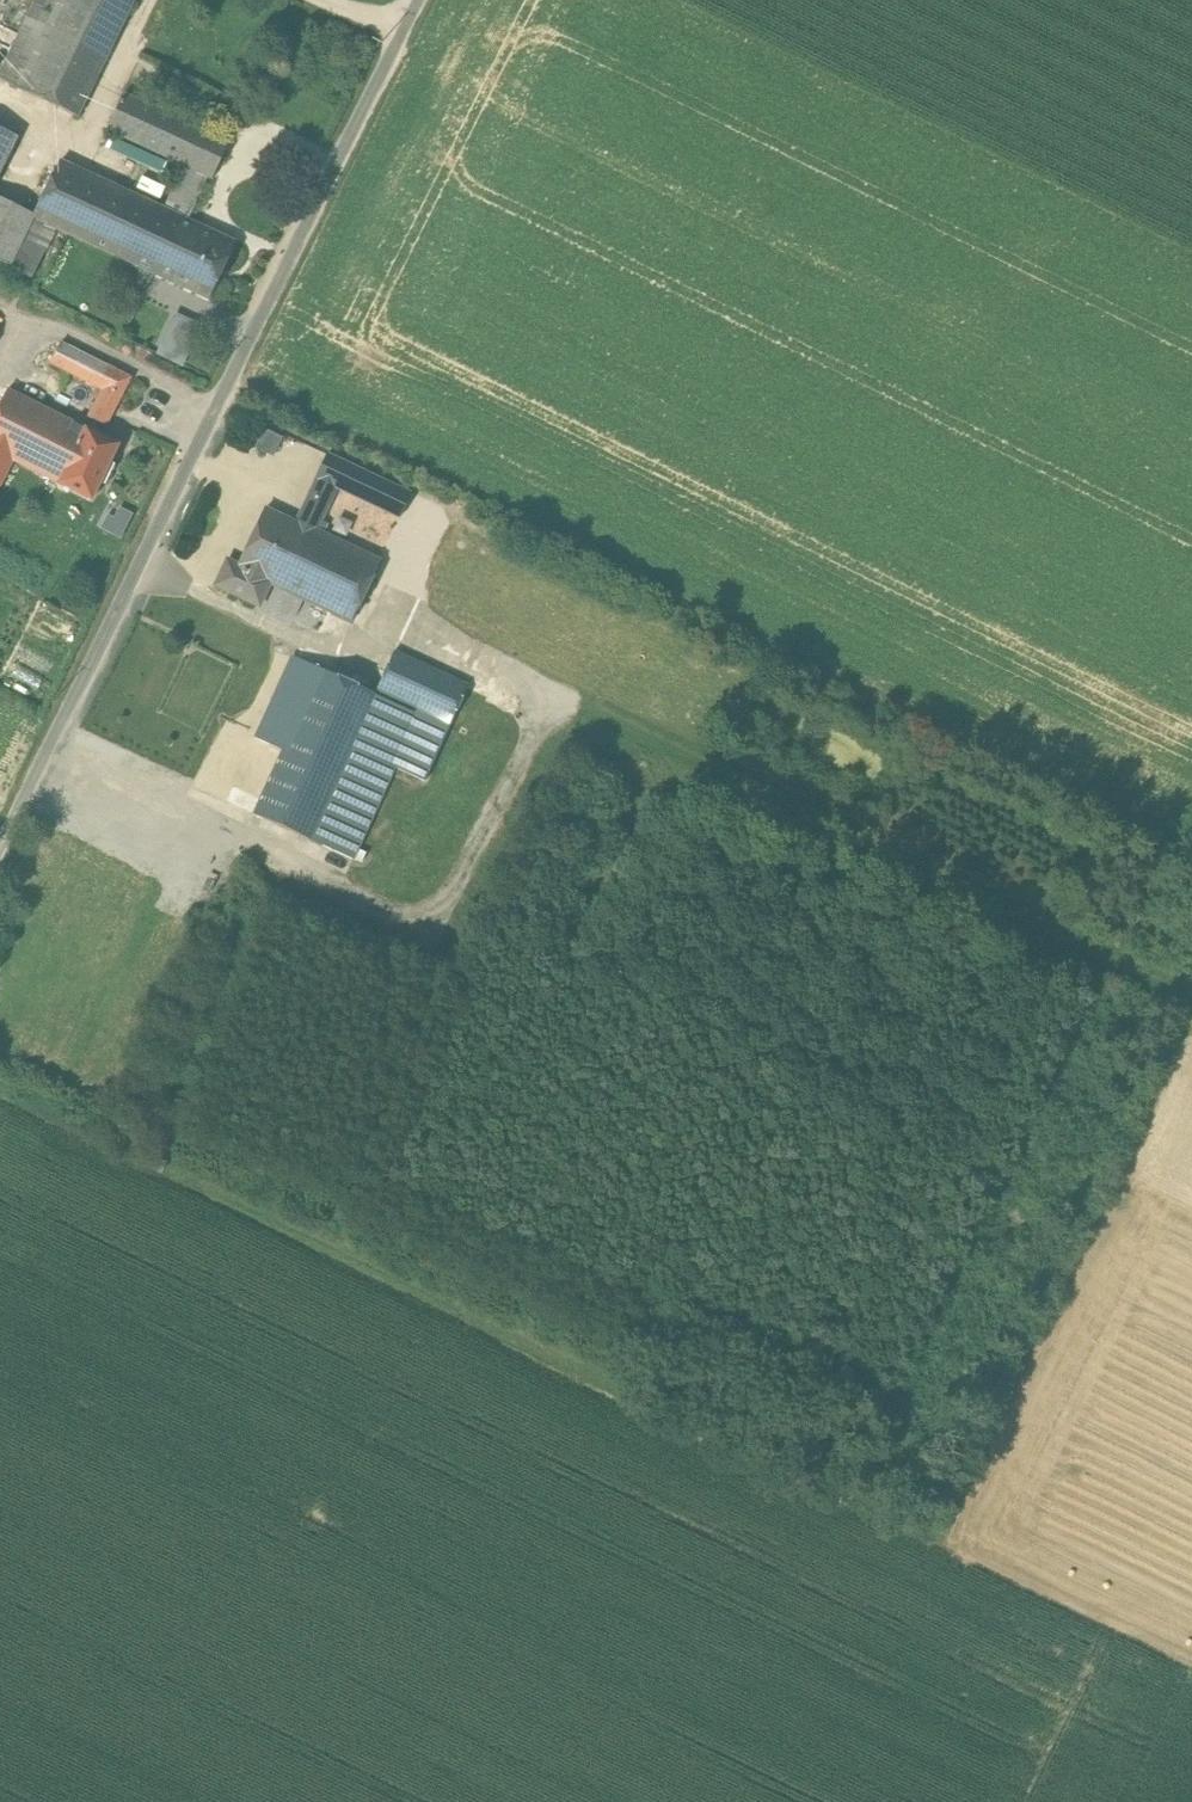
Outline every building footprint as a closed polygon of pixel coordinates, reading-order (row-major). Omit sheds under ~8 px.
[(78,0),(36,0),(0,75),(0,80),(77,117),(124,22),(78,0)] [(124,22),(134,0),(78,0),(124,22)] [(229,141),(124,93),(106,132),(183,167),(207,178),(211,180),(229,141)] [(0,129),(0,166),(15,137),(0,129)] [(105,159),(138,168),(141,153),(108,144),(105,159)] [(164,208),(61,161),(33,217),(56,228),(156,274),(182,217),(164,208)] [(207,178),(183,167),(164,208),(182,217),(188,220),(207,178)] [(0,201),(0,263),(31,278),(56,228),(33,217),(0,201)] [(188,220),(182,217),(156,274),(209,299),(235,241),(188,220)] [(54,305),(61,291),(43,282),(36,296),(54,305)] [(174,314),(155,355),(182,368),(201,327),(174,314)] [(103,389),(85,425),(87,426),(102,433),(131,373),(69,343),(57,367),(103,389)] [(13,462),(2,456),(31,398),(9,387),(0,405),(0,488),(13,462)] [(85,425),(31,398),(2,456),(13,462),(59,484),(87,426),(85,425)] [(102,433),(87,426),(59,484),(92,500),(120,442),(102,433)] [(265,430),(256,448),(275,457),(283,438),(265,430)] [(411,493),(328,454),(316,478),(337,488),(400,518),(411,493)] [(296,521),(310,528),(322,534),(322,533),(327,523),(322,521),(337,488),(316,478),(296,521)] [(123,535),(131,509),(111,503),(103,529),(123,535)] [(310,528),(296,521),(266,507),(239,565),(228,560),(216,585),(259,605),(270,583),(294,595),(304,573),(292,567),(310,528)] [(381,561),(322,533),(322,534),(310,528),(292,567),(304,573),(294,595),(352,622),(381,561)] [(441,674),(394,652),(377,689),(419,709),(424,711),(441,674)] [(292,657),(256,738),(283,751),(320,669),(292,657)] [(283,751),(254,815),(309,840),(375,694),(320,669),(283,751)] [(417,713),(375,694),(309,840),(353,859),(394,767),(425,781),(451,723),(468,687),(468,686),(441,674),(424,711),(419,709),(417,713)] [(468,687),(451,723),(470,732),(487,696),(468,687)]
